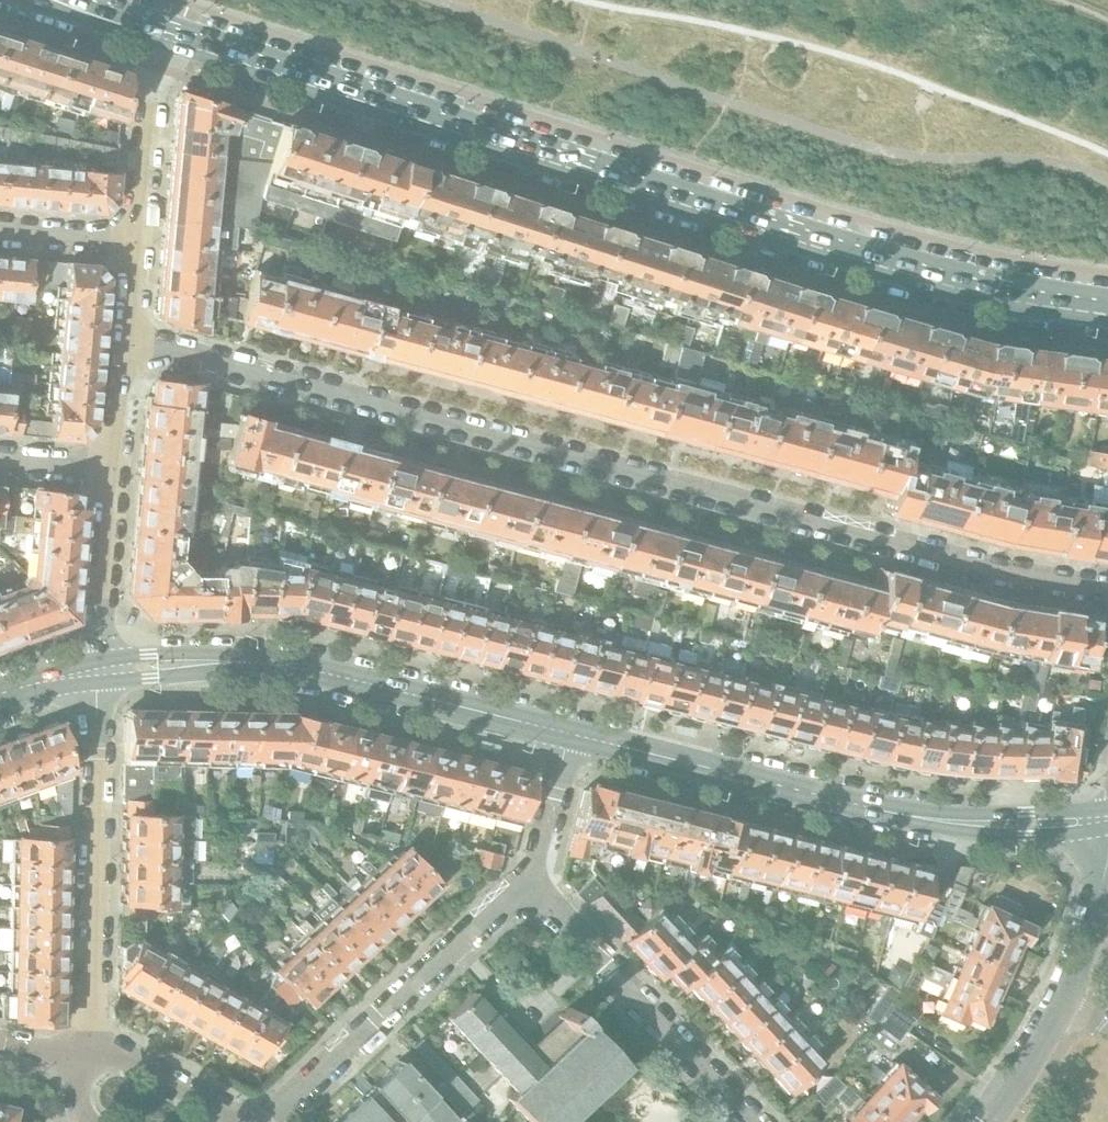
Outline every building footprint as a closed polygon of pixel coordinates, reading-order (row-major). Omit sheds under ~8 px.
[(47,100),(61,54),(59,53),(57,51),(50,48),(47,49),(10,37),(8,35),(1,33),(0,33),(0,85),(14,89),(12,94),(5,92),(0,107),(0,109),(7,111),(5,118),(9,119),(18,91),(47,100)] [(61,54),(47,100),(78,110),(82,111),(98,116),(99,112),(119,119),(119,118),(120,113),(120,110),(122,108),(122,100),(121,98),(121,94),(123,92),(124,85),(122,82),(123,80),(123,77),(122,74),(121,73),(110,69),(106,68),(99,66),(94,64),(88,62),(81,60),(74,58),(73,55),(66,53),(63,54),(61,54)] [(275,146),(282,125),(269,120),(269,119),(239,109),(198,96),(197,98),(183,94),(182,94),(178,96),(177,97),(175,102),(173,127),(226,132),(275,146)] [(61,118),(57,131),(70,134),(73,121),(61,118)] [(270,163),(259,198),(326,220),(348,147),(322,138),(308,134),(283,126),(282,125),(275,146),(270,163)] [(7,141),(10,128),(3,126),(1,140),(7,141)] [(173,127),(171,150),(223,154),(223,158),(270,163),(275,146),(226,132),(173,127)] [(7,141),(14,142),(17,129),(10,128),(7,141)] [(21,143),(24,130),(17,129),(14,142),(21,143)] [(29,140),(31,132),(24,130),(21,143),(28,145),(29,140)] [(29,140),(41,142),(43,134),(31,132),(29,140)] [(53,144),(55,136),(43,134),(41,142),(53,144)] [(66,146),(67,139),(55,136),(53,144),(66,146)] [(66,146),(78,149),(79,141),(67,139),(66,146)] [(90,151),(92,143),(79,141),(78,149),(90,151)] [(102,153),(103,145),(92,143),(90,151),(102,153)] [(101,158),(109,158),(110,147),(103,145),(102,153),(101,158)] [(109,158),(117,159),(118,148),(110,147),(109,158)] [(348,147),(326,220),(392,241),(399,217),(415,168),(414,167),(389,159),(382,157),(374,155),(348,147)] [(259,198),(270,163),(223,158),(223,154),(171,150),(164,221),(236,227),(254,228),(259,198)] [(64,160),(51,159),(50,165),(42,165),(43,158),(32,157),(31,163),(8,161),(8,155),(0,154),(0,204),(59,209),(64,160)] [(116,167),(117,159),(109,158),(101,158),(100,165),(116,167)] [(64,160),(59,209),(94,213),(103,211),(110,205),(113,197),(116,172),(92,170),(93,162),(64,160)] [(430,232),(448,178),(428,172),(427,169),(420,167),(417,168),(415,168),(399,217),(414,222),(412,226),(430,232)] [(464,238),(479,189),(478,188),(476,185),(470,183),(466,184),(448,178),(430,232),(452,239),(454,234),(464,238)] [(477,247),(495,253),(513,199),(493,193),(491,190),(484,187),(481,189),(479,189),(464,238),(461,245),(476,250),(477,247)] [(528,258),(544,209),(543,209),(541,205),(534,203),(531,205),(513,199),(495,253),(516,260),(518,255),(528,258)] [(546,210),(544,209),(528,258),(542,263),(540,268),(559,274),(577,220),(558,213),(556,210),(549,208),(546,210)] [(559,274),(558,280),(578,286),(582,276),(593,279),(609,230),(607,229),(606,226),(599,224),(596,226),(582,221),(577,220),(559,274)] [(235,236),(236,227),(164,221),(162,243),(219,249),(219,247),(246,250),(248,244),(248,237),(235,236)] [(605,288),(624,294),(641,240),(622,234),(621,231),(614,229),(611,230),(609,230),(593,279),(606,283),(605,288)] [(416,251),(425,254),(429,239),(421,237),(416,251)] [(429,239),(425,254),(434,257),(439,242),(429,239)] [(639,306),(655,311),(674,251),(672,250),(670,247),(664,245),(660,246),(641,240),(624,294),(641,300),(639,306)] [(217,272),(219,249),(162,243),(160,267),(217,272)] [(689,315),(706,261),(687,255),(685,252),(678,249),(675,251),(674,251),(655,311),(671,316),(673,310),(689,315)] [(26,298),(30,260),(0,257),(0,300),(26,303),(26,298)] [(60,303),(59,315),(102,319),(105,284),(104,275),(98,268),(89,265),(30,260),(26,298),(33,299),(33,287),(40,287),(39,289),(63,290),(61,303),(60,303)] [(711,317),(723,321),(739,272),(737,271),(735,268),(728,266),(725,267),(706,261),(689,315),(710,322),(711,317)] [(483,288),(490,268),(478,264),(472,285),(483,288)] [(314,341),(327,293),(294,285),(299,269),(284,265),(280,281),(279,282),(267,331),(281,335),(281,332),(300,337),(302,340),(309,342),(312,341),(314,341)] [(215,295),(217,272),(160,267),(158,291),(234,297),(215,295)] [(494,292),(501,272),(490,268),(483,288),(484,289),(494,292)] [(756,330),(771,282),(753,276),(751,273),(744,270),(741,272),(739,272),(723,321),(756,330)] [(255,328),(267,331),(279,282),(253,276),(241,322),(253,325),(255,328)] [(374,294),(378,280),(367,277),(364,290),(374,294)] [(756,330),(789,340),(803,292),(801,291),(800,288),(793,286),(790,288),(771,282),(756,330)] [(544,296),(552,298),(555,287),(548,285),(544,296)] [(555,287),(549,307),(556,309),(563,290),(555,287)] [(232,320),(234,297),(158,291),(160,291),(158,313),(158,314),(159,314),(161,317),(161,318),(162,318),(170,321),(170,323),(207,333),(208,327),(209,316),(215,316),(232,320)] [(822,350),(836,302),(817,296),(816,293),(809,291),(806,293),(803,292),(789,340),(822,350)] [(360,356),(374,304),(361,300),(360,302),(327,293),(314,341),(315,341),(317,344),(324,346),(327,345),(346,350),(348,352),(360,356)] [(854,359),(869,311),(867,311),(865,307),(858,305),(855,307),(836,302),(822,350),(854,359)] [(608,322),(614,325),(621,306),(614,303),(608,322)] [(408,366),(410,367),(422,319),(388,310),(388,307),(374,304),(360,356),(370,358),(371,356),(395,363),(397,366),(405,368),(408,366)] [(621,306),(614,325),(621,327),(628,308),(621,306)] [(475,322),(478,310),(471,308),(467,320),(475,322)] [(854,359),(886,369),(901,321),(883,315),(881,312),(874,310),(871,312),(869,311),(854,359)] [(96,380),(102,319),(59,315),(53,376),(96,380)] [(22,330),(24,316),(15,316),(14,329),(22,330)] [(24,316),(22,330),(29,330),(30,317),(24,316)] [(459,380),(471,332),(422,319),(410,367),(412,367),(413,370),(422,372),(425,371),(444,376),(446,379),(454,381),(457,379),(459,380)] [(920,379),(934,331),(932,330),(930,327),(924,325),(920,326),(901,321),(886,369),(920,379)] [(679,345),(686,326),(678,323),(672,342),(679,345)] [(686,326),(679,345),(686,347),(693,328),(686,326)] [(952,388),(965,340),(948,335),(947,332),(940,329),(936,331),(934,331),(920,379),(952,388)] [(508,393),(520,345),(471,332),(459,380),(461,381),(463,383),(471,386),(474,384),(494,389),(495,392),(504,394),(506,393),(508,393)] [(556,406),(557,406),(570,358),(573,349),(576,336),(571,334),(568,343),(528,333),(524,346),(520,345),(508,393),(510,394),(512,397),(520,399),(523,397),(543,402),(545,405),(553,407),(556,406)] [(576,336),(573,349),(579,350),(582,337),(576,336)] [(747,362),(753,339),(747,338),(740,360),(747,362)] [(753,339),(747,362),(755,364),(762,342),(753,339)] [(966,392),(994,396),(1001,347),(998,347),(996,344),(989,343),(986,345),(980,344),(965,340),(952,388),(960,391),(966,392)] [(673,368),(679,345),(672,342),(665,341),(659,364),(673,368)] [(11,359),(12,350),(12,346),(5,345),(4,349),(3,358),(11,359)] [(994,396),(1028,401),(1034,352),(1015,349),(1013,346),(1006,345),(1003,347),(1001,347),(994,396)] [(1028,401),(1061,405),(1068,356),(1066,356),(1064,353),(1057,352),(1054,354),(1034,352),(1028,401)] [(1094,410),(1102,361),(1083,358),(1081,355),(1073,354),(1070,357),(1068,356),(1061,405),(1094,410)] [(607,420),(619,371),(570,358),(557,406),(560,407),(561,410),(570,412),(573,410),(592,416),(594,418),(602,421),(605,419),(607,420)] [(814,369),(816,362),(808,360),(803,375),(811,377),(814,369)] [(1094,410),(1107,412),(1107,362),(1102,361),(1094,410)] [(654,432),(656,433),(669,384),(619,371),(607,420),(609,420),(611,423),(619,425),(622,423),(641,429),(643,432),(651,434),(654,432)] [(8,386),(4,433),(19,435),(22,408),(20,407),(22,382),(34,383),(35,374),(9,372),(8,386)] [(783,407),(792,376),(781,373),(772,404),(783,407)] [(92,424),(96,380),(53,376),(51,398),(52,398),(52,412),(43,411),(43,416),(51,417),(51,422),(24,419),(23,435),(73,440),(82,438),(89,432),(92,424)] [(880,390),(881,391),(886,392),(890,379),(884,377),(880,390)] [(730,390),(733,380),(726,378),(723,388),(730,390)] [(145,430),(195,435),(200,386),(194,385),(194,384),(157,381),(152,385),(151,397),(148,396),(145,430)] [(707,446),(721,396),(669,382),(669,384),(656,433),(659,433),(660,436),(669,438),(671,437),(692,442),(694,445),(702,447),(705,446),(707,446)] [(8,386),(0,385),(0,433),(4,433),(8,386)] [(877,402),(881,391),(880,390),(866,386),(863,397),(877,402)] [(755,459),(758,460),(771,409),(721,396),(707,446),(709,447),(711,450),(719,452),(722,450),(743,456),(744,458),(753,461),(755,459)] [(931,407),(929,416),(942,420),(946,407),(937,404),(931,407)] [(895,420),(898,411),(881,405),(878,415),(895,420)] [(949,407),(945,421),(970,428),(974,414),(949,407)] [(809,473),(823,423),(771,409),(758,460),(760,460),(762,463),(770,465),(773,464),(794,469),(795,472),(803,474),(806,473),(809,473)] [(1032,409),(1026,409),(1024,432),(1031,433),(1033,420),(1030,419),(1032,409)] [(225,467),(275,480),(289,430),(265,424),(265,421),(240,414),(237,425),(232,439),(225,467)] [(232,439),(237,425),(220,423),(218,430),(207,429),(206,436),(219,437),(232,439)] [(857,486),(859,487),(873,437),(823,423),(809,473),(811,474),(813,477),(821,479),(824,477),(844,483),(846,486),(854,488),(857,486)] [(191,483),(195,435),(145,430),(140,478),(191,483)] [(322,493),(336,443),(289,430),(275,480),(322,493)] [(903,517),(905,517),(920,463),(905,459),(909,446),(873,437),(859,487),(862,487),(863,490),(872,492),(875,491),(890,495),(885,512),(891,513),(892,516),(901,518),(903,517)] [(370,506),(384,456),(382,455),(380,452),(372,450),(369,452),(336,443),(322,493),(321,496),(339,501),(340,498),(370,506)] [(1107,471),(1107,454),(1088,451),(1086,464),(1105,470),(1107,471)] [(370,506),(418,519),(432,468),(430,468),(428,465),(420,463),(417,464),(399,460),(397,456),(389,454),(386,456),(384,456),(370,506)] [(970,471),(974,457),(969,456),(965,469),(970,471)] [(976,472),(980,459),(975,458),(974,457),(970,471),(971,471),(976,472)] [(955,531),(970,476),(960,473),(920,463),(905,517),(907,518),(909,521),(917,523),(920,521),(940,527),(942,529),(950,532),(953,530),(955,531)] [(465,532),(480,481),(478,481),(476,478),(468,475),(465,477),(447,472),(445,469),(436,467),(434,469),(432,468),(418,519),(465,532)] [(1055,552),(1067,478),(1069,470),(1058,468),(1055,487),(1051,487),(1050,494),(1019,489),(1005,544),(1006,544),(1008,547),(1017,548),(1019,547),(1040,550),(1042,552),(1051,554),(1053,552),(1055,552)] [(1082,557),(1103,560),(1107,538),(1107,537),(1107,471),(1105,470),(1102,486),(1091,484),(1089,500),(1082,557)] [(1005,544),(1019,489),(1018,489),(970,476),(955,531),(957,531),(959,534),(967,536),(970,535),(990,540),(992,543),(1000,545),(1003,544),(1005,544)] [(186,531),(191,483),(140,478),(135,529),(182,534),(186,531)] [(1070,555),(1082,557),(1089,500),(1081,499),(1084,480),(1067,478),(1055,552),(1057,553),(1059,555),(1067,557),(1070,555)] [(465,532),(514,545),(528,494),(526,494),(524,490),(516,488),(513,490),(495,485),(493,482),(485,480),(482,482),(480,481),(465,532)] [(29,533),(82,538),(84,507),(78,507),(79,497),(69,496),(69,492),(30,489),(29,508),(31,508),(29,533)] [(562,558),(576,507),(574,506),(572,503),(564,501),(561,503),(543,498),(541,495),(533,493),(530,495),(528,494),(514,545),(562,558)] [(316,516),(320,502),(312,500),(308,514),(316,516)] [(215,512),(222,515),(223,510),(223,503),(216,502),(215,512)] [(235,513),(237,506),(224,503),(223,503),(223,510),(231,512),(235,513)] [(610,570),(623,520),(622,519),(620,516),(612,514),(609,516),(591,511),(589,508),(581,505),(578,507),(576,507),(562,558),(553,590),(571,595),(580,562),(610,570)] [(237,506),(235,513),(249,518),(249,511),(249,509),(237,506)] [(223,522),(229,524),(231,514),(231,512),(223,510),(222,515),(224,520),(223,522)] [(610,570),(657,583),(670,532),(669,532),(667,529),(660,527),(657,528),(637,523),(635,520),(627,518),(624,520),(623,520),(610,570)] [(361,537),(365,524),(353,520),(349,534),(361,537)] [(226,538),(229,524),(223,522),(218,534),(226,538)] [(378,541),(380,531),(366,527),(363,537),(378,541)] [(129,595),(139,606),(186,563),(180,556),(182,534),(135,529),(129,595)] [(319,541),(321,533),(312,530),(310,539),(319,541)] [(703,595),(717,544),(716,544),(714,541),(706,539),(703,541),(683,535),(682,532),(674,530),(671,532),(670,532),(657,583),(703,595)] [(78,578),(82,538),(29,533),(25,574),(78,578)] [(338,626),(339,627),(342,613),(340,611),(343,601),(345,600),(349,585),(347,585),(350,574),(340,571),(345,555),(340,554),(344,539),(335,536),(325,579),(327,580),(323,594),(321,595),(318,606),(320,608),(316,621),(323,623),(325,628),(333,630),(338,626)] [(410,555),(415,556),(416,556),(419,542),(413,541),(410,555)] [(703,595),(750,608),(763,557),(762,557),(761,554),(753,552),(750,553),(730,548),(728,545),(721,543),(718,545),(717,544),(703,595)] [(216,569),(221,565),(223,549),(215,548),(212,565),(216,569)] [(415,556),(410,555),(402,553),(400,563),(415,567),(417,557),(416,556),(415,556)] [(216,569),(215,570),(215,617),(215,618),(217,618),(217,615),(225,615),(227,618),(241,618),(241,614),(242,614),(246,555),(245,555),(245,559),(236,559),(233,562),(225,562),(221,565),(216,569)] [(268,614),(274,559),(246,555),(242,614),(250,614),(253,619),(261,619),(261,615),(266,616),(266,614),(268,614)] [(291,617),(291,615),(303,568),(302,568),(303,562),(275,555),(274,559),(268,614),(276,615),(277,619),(286,621),(289,617),(291,617)] [(357,568),(360,557),(354,555),(351,566),(352,566),(357,568)] [(789,652),(810,569),(809,569),(807,566),(799,564),(796,566),(776,560),(775,557),(767,555),(764,557),(763,557),(750,608),(796,620),(788,652),(789,652)] [(25,564),(19,559),(15,563),(21,569),(25,564)] [(382,637),(383,637),(386,625),(384,622),(387,612),(390,611),(393,596),(391,596),(393,587),(394,587),(395,585),(380,581),(383,572),(380,571),(383,560),(377,559),(372,579),(369,590),(371,591),(368,605),(365,606),(363,617),(364,619),(361,632),(367,634),(369,639),(377,641),(382,637)] [(315,621),(316,621),(320,608),(318,606),(321,595),(323,594),(327,580),(325,579),(327,568),(303,562),(302,568),(303,568),(291,615),(301,617),(303,623),(311,625),(315,621)] [(186,563),(139,606),(149,616),(215,617),(215,570),(215,571),(193,571),(186,563)] [(446,564),(444,574),(466,579),(469,570),(446,564)] [(486,574),(504,579),(507,569),(489,564),(486,574)] [(805,623),(842,633),(855,581),(854,578),(846,576),(843,578),(823,573),(821,570),(814,568),(811,570),(810,569),(789,652),(797,654),(805,623)] [(507,569),(504,579),(523,584),(525,574),(507,569)] [(893,629),(907,577),(906,577),(905,574),(897,572),(894,574),(878,569),(874,586),(855,581),(842,633),(867,639),(871,624),(893,629)] [(74,621),(78,578),(25,574),(25,576),(45,632),(74,621)] [(360,632),(361,632),(364,619),(363,617),(365,606),(368,605),(371,591),(369,590),(372,579),(350,574),(347,585),(349,585),(345,600),(343,601),(340,611),(342,613),(339,627),(345,628),(347,634),(355,636),(360,632)] [(610,606),(618,578),(609,575),(603,594),(604,595),(602,603),(610,606)] [(45,632),(25,576),(20,582),(3,589),(21,640),(45,632)] [(940,641),(954,590),(953,589),(951,586),(944,584),(941,586),(921,581),(919,578),(911,576),(908,577),(907,577),(893,629),(940,641)] [(403,642),(405,643),(408,630),(406,628),(409,617),(411,616),(415,602),(413,601),(416,590),(395,585),(394,587),(393,587),(391,596),(393,596),(390,611),(387,612),(384,622),(386,625),(383,637),(388,639),(390,644),(399,646),(403,642)] [(465,585),(462,597),(470,599),(473,588),(465,585)] [(540,609),(545,590),(539,588),(533,587),(528,606),(540,609)] [(960,647),(988,654),(1001,602),(1000,602),(998,599),(990,597),(987,598),(967,593),(966,590),(958,588),(955,590),(954,590),(940,641),(960,647)] [(21,640),(3,589),(0,590),(0,648),(21,640)] [(658,617),(665,591),(656,589),(649,614),(658,617)] [(426,648),(427,649),(430,635),(428,633),(431,623),(434,621),(437,607),(435,607),(438,596),(416,590),(413,601),(415,602),(411,616),(409,617),(406,628),(408,630),(405,643),(411,645),(413,650),(421,652),(426,648)] [(444,657),(448,654),(451,641),(449,639),(452,628),(455,627),(458,613),(456,612),(458,603),(460,603),(460,601),(438,596),(435,607),(437,607),(434,621),(431,623),(428,633),(430,635),(427,649),(433,650),(435,655),(444,657)] [(1020,657),(1035,659),(1048,610),(1047,609),(1045,607),(1037,606),(1035,607),(1014,604),(1012,602),(1004,600),(1002,602),(1001,602),(988,654),(1019,662),(1020,657)] [(466,663),(470,659),(473,646),(471,644),(474,634),(477,633),(480,618),(478,617),(480,608),(482,609),(482,606),(460,601),(460,603),(458,603),(456,612),(458,613),(455,627),(452,628),(449,639),(451,641),(448,654),(455,656),(457,661),(466,663)] [(708,631),(715,605),(702,601),(695,628),(708,631)] [(488,669),(492,665),(495,652),(493,650),(496,639),(499,638),(502,624),(500,623),(502,614),(504,614),(504,612),(482,606),(482,609),(480,608),(478,617),(480,618),(477,633),(474,634),(471,644),(473,646),(470,659),(477,661),(479,666),(488,669)] [(558,618),(560,608),(553,607),(551,616),(558,618)] [(1035,659),(1047,661),(1090,667),(1097,619),(1095,619),(1096,617),(1062,612),(1060,609),(1052,608),(1049,610),(1048,610),(1035,659)] [(510,674),(514,670),(517,657),(515,655),(518,645),(521,644),(524,629),(522,628),(524,619),(526,620),(526,617),(504,612),(504,614),(502,614),(500,623),(502,624),(499,638),(496,639),(493,650),(495,652),(492,665),(499,667),(502,672),(510,674)] [(532,679),(536,675),(540,663),(538,661),(540,650),(543,649),(547,635),(544,634),(547,625),(548,625),(549,623),(526,617),(526,620),(524,619),(522,628),(524,629),(521,644),(518,645),(515,655),(517,657),(514,670),(521,672),(524,677),(532,679)] [(657,631),(660,619),(653,617),(649,629),(657,631)] [(576,690),(580,686),(593,636),(594,634),(579,630),(581,621),(574,619),(571,628),(570,631),(569,631),(566,639),(569,640),(565,654),(562,655),(560,666),(562,668),(558,681),(566,683),(568,688),(576,690)] [(554,685),(558,681),(562,668),(560,666),(562,655),(565,654),(569,640),(566,639),(569,631),(570,631),(571,628),(549,623),(548,625),(547,625),(544,634),(547,635),(543,649),(540,650),(538,661),(540,663),(536,675),(544,677),(546,683),(554,685)] [(679,642),(683,625),(676,624),(672,640),(679,642)] [(749,642),(752,630),(745,628),(741,640),(749,642)] [(708,643),(710,633),(701,631),(699,641),(708,643)] [(607,693),(619,644),(605,640),(605,639),(593,636),(580,686),(591,689),(593,695),(602,697),(606,693),(607,693)] [(844,665),(851,639),(843,637),(835,662),(844,665)] [(882,675),(890,677),(901,639),(892,637),(882,675)] [(757,654),(759,645),(750,643),(748,652),(757,654)] [(627,703),(631,699),(644,650),(619,644),(607,693),(616,695),(618,701),(627,703)] [(655,705),(668,656),(644,650),(631,699),(640,702),(643,707),(651,709),(655,705)] [(782,660),(785,652),(776,650),(774,657),(782,660)] [(700,721),(705,717),(723,651),(722,651),(717,669),(692,662),(680,711),(690,714),(692,719),(700,721)] [(731,724),(743,675),(742,675),(745,665),(729,662),(731,654),(723,651),(705,717),(715,720),(717,725),(725,727),(729,723),(731,724)] [(807,668),(810,658),(801,655),(798,665),(807,668)] [(680,711),(692,662),(668,656),(655,705),(665,708),(667,713),(676,715),(680,711)] [(1034,663),(1026,693),(1029,693),(1037,693),(1040,693),(1046,665),(1044,664),(1042,663),(1041,663),(1039,662),(1038,662),(1036,662),(1034,663)] [(856,680),(858,670),(849,668),(847,677),(856,680)] [(989,689),(994,673),(984,670),(979,686),(989,689)] [(754,729),(767,681),(743,675),(731,724),(739,726),(742,731),(750,733),(754,729)] [(890,677),(882,675),(880,675),(876,687),(896,692),(899,679),(890,677)] [(1098,690),(1099,680),(1088,678),(1087,689),(1098,690)] [(775,740),(779,736),(792,687),(767,681),(754,729),(764,732),(767,738),(775,740)] [(804,742),(817,693),(792,687),(779,736),(789,738),(791,744),(800,746),(804,742)] [(982,703),(986,691),(976,691),(973,702),(982,703)] [(829,748),(830,748),(842,699),(817,693),(804,742),(814,744),(816,750),(825,752),(829,748)] [(1018,707),(1025,709),(1029,693),(1026,693),(1022,693),(1018,707)] [(1033,711),(1037,693),(1029,693),(1025,709),(1033,711)] [(849,758),(854,754),(867,706),(842,699),(830,748),(839,751),(841,756),(849,758)] [(879,760),(892,712),(867,706),(854,754),(864,757),(866,762),(874,764),(879,760)] [(126,804),(149,805),(152,745),(155,743),(155,734),(152,731),(152,712),(144,712),(141,709),(130,709),(128,711),(126,711),(126,713),(125,717),(124,759),(124,763),(123,763),(123,801),(126,801),(125,805),(126,804)] [(178,766),(179,746),(182,743),(182,734),(179,732),(180,713),(171,712),(168,710),(157,709),(154,712),(152,712),(152,731),(155,734),(155,743),(152,745),(149,805),(152,805),(152,779),(178,779),(178,766)] [(178,766),(206,767),(206,746),(209,744),(210,734),(207,732),(207,713),(198,713),(195,710),(184,710),(182,713),(180,713),(179,732),(182,734),(182,743),(179,746),(178,766)] [(206,767),(233,767),(233,746),(237,745),(237,735),(234,732),(234,714),(225,714),(222,711),(211,710),(209,713),(207,713),(207,732),(210,734),(209,744),(206,746),(206,767)] [(1047,726),(1035,775),(1049,773),(1049,778),(1073,776),(1080,728),(1069,727),(1071,713),(1051,710),(1048,724),(1047,726)] [(233,767),(260,768),(260,747),(264,745),(264,735),(261,733),(261,714),(252,714),(249,712),(238,711),(235,714),(234,714),(234,732),(237,735),(237,745),(233,746),(233,767)] [(286,768),(292,714),(292,715),(279,715),(276,712),(265,712),(263,714),(261,714),(261,733),(264,735),(264,745),(260,747),(260,768),(286,768)] [(904,766),(917,718),(892,712),(879,760),(889,763),(891,768),(900,770),(904,766)] [(286,768),(310,774),(316,754),(313,751),(316,740),(319,738),(324,721),(322,721),(319,719),(309,716),(306,717),(292,714),(286,768)] [(929,770),(931,770),(942,722),(917,716),(917,718),(904,766),(914,768),(917,773),(925,774),(929,770)] [(956,773),(967,724),(943,718),(942,722),(931,770),(940,771),(943,776),(951,777),(955,773),(956,773)] [(983,774),(994,725),(969,719),(967,724),(956,773),(966,773),(969,778),(977,779),(981,774),(983,774)] [(1035,775),(1047,726),(1022,720),(1020,725),(1021,725),(1009,775),(1018,775),(1022,780),(1030,780),(1033,775),(1035,775)] [(1007,775),(1009,775),(1021,725),(1020,725),(1020,727),(996,721),(995,725),(994,725),(983,774),(992,775),(995,780),(1004,780),(1007,775)] [(319,776),(336,780),(341,760),(338,757),(341,746),(345,744),(349,729),(347,729),(345,725),(335,723),(332,724),(324,722),(319,738),(316,740),(313,751),(316,754),(310,774),(306,794),(313,796),(316,784),(317,784),(319,776)] [(37,827),(65,827),(70,827),(71,778),(68,771),(71,771),(71,769),(67,758),(71,757),(65,739),(69,738),(64,724),(60,726),(59,724),(58,723),(46,727),(47,729),(34,733),(38,745),(41,746),(45,758),(44,761),(48,771),(50,772),(54,783),(54,816),(38,816),(38,822),(37,822),(37,827)] [(336,780),(363,787),(368,766),(365,763),(368,752),(372,751),(375,735),(374,735),(372,732),(361,729),(358,731),(349,729),(345,744),(341,746),(338,757),(341,760),(336,780)] [(33,791),(54,783),(50,772),(48,771),(44,761),(45,758),(41,746),(38,745),(34,733),(29,735),(25,733),(17,736),(16,740),(12,741),(17,754),(19,754),(24,766),(22,769),(26,779),(29,780),(33,791)] [(363,787),(389,793),(395,772),(392,769),(394,760),(398,759),(402,742),(400,741),(398,738),(387,736),(384,738),(375,735),(372,751),(368,752),(365,763),(368,766),(363,787)] [(33,791),(29,780),(26,779),(22,769),(24,766),(19,754),(17,754),(12,741),(8,743),(4,739),(0,741),(0,765),(3,773),(2,777),(5,787),(8,788),(12,798),(25,794),(33,791)] [(389,793),(416,800),(421,779),(419,777),(421,766),(424,765),(428,749),(426,748),(424,745),(414,742),(410,744),(402,742),(398,759),(394,760),(392,769),(395,772),(389,793)] [(416,800),(442,806),(447,785),(445,783),(447,773),(450,772),(454,755),(452,754),(450,751),(440,749),(437,751),(428,749),(424,765),(421,766),(419,777),(421,779),(416,800)] [(442,806),(468,813),(473,792),(471,790),(473,779),(477,777),(480,761),(478,761),(477,758),(466,755),(463,757),(454,755),(450,772),(447,773),(445,783),(447,785),(442,806)] [(468,813),(494,819),(499,798),(497,796),(500,785),(503,784),(507,768),(505,767),(503,764),(492,762),(489,763),(480,761),(477,777),(473,779),(471,790),(473,792),(468,813)] [(12,798),(8,788),(5,787),(2,777),(3,773),(0,765),(0,803),(12,798)] [(515,770),(507,768),(503,784),(500,785),(497,796),(499,798),(494,819),(521,826),(533,777),(533,774),(531,774),(529,771),(518,768),(515,770)] [(598,846),(611,789),(592,785),(589,785),(586,786),(584,789),(568,854),(585,859),(585,858),(594,860),(598,846)] [(338,801),(341,790),(334,788),(332,799),(338,801)] [(635,795),(611,789),(598,846),(635,856),(632,868),(641,831),(627,827),(635,795)] [(644,858),(660,862),(672,813),(674,805),(635,795),(627,827),(641,831),(632,868),(640,870),(644,858)] [(152,813),(152,805),(149,805),(126,804),(125,805),(125,815),(126,815),(126,817),(122,820),(152,821),(152,813)] [(703,846),(711,814),(690,809),(674,805),(672,813),(660,862),(687,869),(693,844),(703,846)] [(195,808),(177,807),(177,814),(177,816),(194,816),(195,808)] [(279,820),(281,808),(272,807),(271,819),(279,820)] [(127,830),(126,838),(141,838),(143,840),(154,841),(157,837),(167,837),(169,839),(194,840),(194,816),(177,816),(177,814),(152,813),(152,821),(122,820),(122,827),(127,830)] [(726,877),(740,821),(723,817),(711,814),(703,846),(693,844),(687,869),(725,878),(726,877)] [(444,827),(447,816),(440,815),(437,825),(444,827)] [(65,841),(65,827),(37,827),(24,827),(20,816),(14,818),(19,833),(25,831),(27,837),(15,837),(15,838),(11,838),(11,839),(65,841)] [(747,888),(755,857),(758,857),(760,846),(758,844),(761,829),(754,827),(753,824),(740,821),(726,877),(740,880),(736,896),(744,899),(747,888)] [(320,833),(308,823),(298,832),(309,844),(320,833)] [(749,879),(773,885),(777,863),(780,862),(783,852),(780,850),(784,834),(778,833),(776,830),(769,828),(766,830),(761,829),(758,844),(760,846),(758,857),(755,857),(749,879)] [(380,829),(378,839),(396,844),(399,834),(380,829)] [(372,838),(352,833),(347,832),(346,836),(370,851),(374,839),(375,838),(372,838)] [(273,843),(274,833),(261,833),(260,842),(273,843)] [(773,885),(797,890),(802,869),(805,868),(807,858),(805,856),(809,840),(801,839),(799,836),(792,834),(789,836),(784,834),(780,850),(783,852),(780,862),(777,863),(773,885)] [(194,861),(194,840),(169,839),(167,837),(157,837),(154,841),(143,840),(141,838),(126,838),(126,839),(122,841),(121,849),(126,852),(126,860),(141,860),(142,862),(154,862),(156,859),(167,859),(169,861),(190,862),(190,861),(194,861)] [(10,862),(10,865),(23,865),(23,863),(34,863),(37,866),(49,866),(52,863),(64,864),(65,856),(69,853),(69,845),(65,842),(65,841),(11,839),(1,839),(0,862),(10,862)] [(797,890),(820,896),(825,875),(828,874),(830,868),(831,864),(829,861),(832,846),(825,844),(823,842),(816,840),(813,842),(809,840),(805,856),(807,858),(805,868),(802,869),(797,890)] [(820,896),(842,902),(847,880),(851,879),(853,868),(851,866),(855,852),(848,850),(846,847),(839,846),(836,847),(832,846),(829,861),(831,864),(830,868),(828,874),(825,875),(820,896)] [(390,854),(383,861),(392,870),(393,869),(401,878),(400,880),(408,889),(411,889),(421,900),(427,894),(432,896),(437,891),(436,886),(438,884),(403,847),(393,856),(390,854)] [(502,855),(494,853),(486,850),(473,847),(470,863),(498,870),(502,855)] [(470,863),(472,851),(459,848),(456,859),(470,863)] [(842,902),(867,907),(872,887),(875,886),(877,875),(875,872),(876,868),(879,858),(871,856),(870,853),(862,851),(860,853),(855,852),(851,866),(853,868),(851,879),(847,880),(842,902)] [(279,874),(291,858),(283,852),(272,866),(276,871),(279,874)] [(273,862),(273,857),(266,857),(266,855),(254,854),(254,863),(266,863),(266,862),(273,862)] [(877,936),(883,937),(894,892),(897,891),(900,881),(897,878),(901,863),(895,862),(893,859),(886,857),(883,859),(879,858),(876,868),(875,872),(877,875),(875,886),(872,887),(867,907),(882,911),(881,918),(882,918),(877,936)] [(190,882),(190,862),(169,861),(167,859),(156,859),(154,862),(142,862),(141,860),(126,860),(126,861),(121,863),(121,871),(125,873),(125,882),(121,885),(140,885),(141,887),(152,888),(155,884),(167,884),(168,886),(179,887),(179,882),(190,882)] [(420,900),(421,900),(411,889),(408,889),(400,880),(401,878),(393,869),(392,870),(383,861),(367,875),(376,885),(377,883),(386,893),(385,895),(392,903),(396,904),(405,914),(411,909),(416,911),(421,905),(420,900)] [(921,921),(929,900),(925,898),(934,865),(920,862),(919,865),(909,863),(907,865),(901,863),(897,878),(900,881),(897,891),(894,892),(883,937),(884,937),(890,913),(921,921)] [(51,885),(64,886),(64,877),(69,875),(69,867),(64,864),(52,863),(49,866),(37,866),(34,863),(23,863),(23,865),(10,865),(10,886),(23,887),(23,884),(35,885),(37,887),(49,887),(51,885)] [(252,884),(257,885),(271,867),(270,865),(253,864),(252,884)] [(941,906),(939,914),(944,917),(952,920),(957,907),(962,893),(972,870),(972,866),(958,865),(957,869),(941,906)] [(271,867),(257,885),(264,892),(278,875),(271,867)] [(596,914),(616,895),(605,884),(596,874),(576,893),(596,914)] [(404,915),(405,914),(396,904),(392,903),(385,895),(386,893),(377,883),(376,885),(367,875),(359,883),(352,876),(345,883),(351,890),(360,899),(362,898),(370,907),(369,910),(378,918),(380,918),(389,929),(394,924),(399,925),(405,920),(404,915)] [(689,889),(692,879),(685,878),(683,888),(689,889)] [(328,899),(330,898),(335,893),(325,883),(319,889),(328,899)] [(9,905),(9,908),(23,908),(23,906),(35,906),(37,908),(49,908),(51,907),(64,907),(64,899),(68,896),(68,889),(64,886),(51,885),(49,887),(37,887),(35,885),(23,884),(23,887),(10,886),(10,899),(9,905)] [(129,916),(129,926),(144,927),(144,917),(147,917),(147,919),(152,919),(152,908),(175,909),(175,906),(188,907),(188,898),(179,898),(179,887),(168,886),(167,884),(155,884),(152,888),(141,887),(140,885),(121,885),(121,892),(125,895),(125,903),(120,903),(120,916),(125,916),(129,916)] [(768,904),(771,890),(764,889),(761,902),(768,904)] [(388,930),(389,929),(380,918),(378,918),(369,910),(370,907),(362,898),(360,899),(351,890),(336,905),(344,913),(346,913),(355,922),(354,925),(362,933),(365,932),(374,943),(378,939),(384,940),(389,935),(388,930)] [(605,924),(625,905),(616,895),(596,914),(605,924)] [(973,929),(1017,949),(1015,947),(1018,940),(1023,942),(1030,926),(1013,919),(1018,906),(996,896),(990,908),(981,904),(975,918),(969,916),(970,913),(957,907),(952,920),(960,924),(973,929)] [(372,945),(374,943),(365,932),(362,933),(354,925),(355,922),(346,913),(344,913),(336,905),(330,898),(328,899),(313,913),(328,929),(330,928),(339,937),(338,940),(345,947),(349,948),(358,958),(363,954),(368,955),(373,950),(372,945)] [(228,921),(236,909),(227,899),(220,910),(228,921)] [(929,939),(935,924),(939,914),(941,906),(929,900),(921,921),(916,933),(929,939)] [(605,924),(614,934),(634,915),(625,905),(605,924)] [(52,928),(63,928),(63,921),(68,918),(68,911),(64,907),(51,907),(49,908),(37,908),(35,906),(23,906),(23,908),(9,908),(9,928),(9,930),(22,930),(23,927),(35,927),(37,930),(49,930),(52,928)] [(641,922),(634,915),(614,934),(622,942),(623,941),(657,909),(656,908),(648,915),(641,922)] [(236,909),(228,921),(238,927),(245,915),(236,909)] [(633,952),(640,959),(679,922),(670,913),(665,917),(657,909),(623,941),(625,943),(625,946),(630,951),(633,952)] [(940,927),(944,917),(939,914),(935,924),(940,927)] [(356,960),(358,958),(349,948),(345,947),(338,940),(339,937),(330,928),(328,929),(319,920),(311,928),(303,919),(296,926),(303,934),(312,943),(314,943),(321,951),(320,953),(329,962),(332,962),(342,973),(347,969),(352,970),(357,965),(356,960)] [(656,977),(663,971),(692,943),(690,942),(683,935),(688,931),(679,922),(640,959),(646,966),(647,969),(651,974),(655,975),(656,977)] [(136,997),(139,998),(145,987),(144,985),(150,974),(153,974),(158,964),(157,961),(163,950),(151,943),(150,944),(140,938),(144,932),(144,927),(129,926),(129,940),(119,946),(119,958),(122,960),(119,965),(123,967),(119,974),(124,977),(118,987),(125,991),(125,996),(132,999),(136,997)] [(63,951),(63,943),(67,940),(67,933),(63,929),(63,928),(52,928),(49,930),(37,930),(35,927),(23,927),(22,930),(9,930),(9,928),(0,928),(0,949),(8,949),(8,952),(22,952),(22,949),(34,949),(37,953),(48,953),(51,950),(63,951)] [(973,929),(962,952),(1007,972),(1007,971),(1004,970),(1007,963),(1012,966),(1019,951),(1016,950),(1017,949),(973,929)] [(679,988),(686,982),(713,957),(711,956),(705,949),(711,943),(701,932),(690,942),(692,943),(663,971),(669,978),(670,981),(674,985),(677,986),(679,988)] [(797,944),(806,949),(809,937),(793,933),(791,941),(797,944)] [(340,975),(342,973),(332,962),(329,962),(320,953),(321,951),(314,943),(312,943),(303,934),(287,950),(296,960),(299,959),(306,966),(305,970),(313,978),(317,978),(326,988),(331,983),(336,985),(341,980),(340,975)] [(702,1000),(737,969),(735,967),(728,960),(733,954),(730,951),(734,947),(729,941),(711,956),(713,957),(686,982),(692,989),(693,992),(697,997),(700,998),(702,1000)] [(852,963),(855,951),(833,943),(830,955),(852,963)] [(717,1016),(719,1018),(754,985),(753,983),(746,976),(750,972),(748,970),(755,963),(754,961),(763,952),(758,946),(742,963),(740,961),(735,967),(737,969),(702,1000),(709,1007),(709,1010),(714,1015),(717,1016)] [(812,957),(800,947),(792,954),(803,966),(812,957)] [(8,952),(8,974),(22,974),(21,971),(34,972),(37,975),(47,975),(50,972),(62,973),(62,965),(67,962),(67,955),(63,951),(51,950),(48,953),(37,953),(34,949),(22,949),(22,952),(8,952)] [(155,1007),(158,1009),(164,998),(163,996),(170,985),(172,985),(178,974),(177,973),(182,961),(163,950),(157,961),(158,964),(153,974),(150,974),(144,985),(145,987),(139,998),(144,1001),(144,1006),(151,1010),(155,1007)] [(324,990),(326,988),(317,978),(313,978),(305,970),(306,966),(299,959),(296,960),(287,950),(276,960),(278,963),(272,969),(296,994),(298,992),(300,994),(309,1004),(315,998),(320,1000),(325,994),(324,990)] [(960,979),(994,995),(997,986),(1002,989),(1009,974),(1006,973),(1007,972),(962,952),(960,957),(952,974),(928,963),(927,965),(960,979)] [(234,955),(224,974),(231,978),(238,964),(235,955),(234,955)] [(194,1029),(196,1030),(202,1019),(201,1016),(207,1005),(210,1005),(215,995),(214,993),(220,981),(209,975),(216,963),(208,959),(201,971),(195,983),(196,985),(191,995),(188,995),(182,1006),(183,1008),(177,1019),(183,1023),(183,1027),(189,1031),(194,1029)] [(174,1018),(177,1019),(183,1008),(182,1006),(188,995),(191,995),(196,985),(195,983),(201,971),(182,961),(177,973),(178,974),(172,985),(170,985),(163,996),(164,998),(158,1009),(163,1012),(164,1017),(170,1020),(174,1018)] [(991,1001),(994,995),(960,979),(927,965),(921,977),(946,988),(941,998),(935,1013),(962,1024),(966,1017),(981,1023),(990,1003),(993,1005),(994,1003),(991,1001)] [(879,967),(876,974),(885,979),(888,971),(879,967)] [(296,994),(272,969),(271,970),(274,973),(275,974),(271,982),(260,1003),(234,1051),(238,1053),(238,1058),(244,1062),(249,1059),(253,1062),(259,1052),(262,1054),(267,1048),(272,1040),(276,1041),(282,1035),(284,1026),(281,1024),(269,1017),(266,1011),(270,1007),(277,995),(288,1006),(300,994),(298,992),(296,994)] [(7,993),(7,996),(21,996),(21,993),(33,993),(36,997),(47,997),(49,994),(62,995),(62,987),(66,984),(66,977),(62,973),(50,972),(47,975),(37,975),(34,972),(21,971),(22,974),(8,974),(7,993)] [(733,1033),(735,1036),(771,1003),(769,1001),(762,994),(766,990),(766,989),(757,980),(753,983),(754,985),(719,1018),(725,1024),(726,1028),(730,1032),(733,1033)] [(202,1019),(196,1030),(202,1033),(202,1038),(209,1042),(213,1039),(214,1040),(215,1041),(222,1029),(221,1027),(227,1016),(230,1015),(235,1007),(233,1004),(240,992),(227,985),(220,981),(214,993),(215,995),(210,1005),(207,1005),(201,1016),(202,1019)] [(750,1051),(752,1053),(787,1020),(786,1019),(779,1011),(782,1007),(781,1005),(787,998),(786,997),(796,987),(791,982),(774,998),(773,997),(769,1001),(771,1003),(735,1036),(741,1042),(742,1046),(746,1050),(750,1051)] [(232,1050),(234,1051),(260,1003),(240,992),(233,1004),(235,1007),(230,1015),(227,1016),(221,1027),(222,1029),(215,1041),(221,1044),(221,1049),(228,1052),(232,1050)] [(626,1065),(588,1024),(585,1026),(568,1007),(558,1016),(566,1025),(532,1056),(473,992),(446,1017),(515,1091),(507,1098),(530,1121),(565,1121),(626,1065)] [(61,1019),(62,995),(49,994),(47,997),(36,997),(33,993),(21,993),(21,996),(7,996),(7,993),(1,993),(1,1018),(24,1018),(24,1023),(56,1024),(61,1019)] [(873,1026),(882,1013),(884,1011),(889,1004),(878,996),(862,1019),(873,1026)] [(882,1013),(906,1030),(914,1019),(891,1003),(890,1002),(889,1004),(884,1011),(882,1013)] [(897,1043),(906,1030),(882,1013),(873,1026),(874,1027),(866,1038),(887,1052),(895,1041),(897,1043)] [(767,1069),(768,1070),(803,1038),(802,1036),(795,1029),(799,1025),(790,1015),(786,1019),(787,1020),(752,1053),(757,1059),(758,1063),(763,1068),(767,1069)] [(803,1038),(768,1070),(773,1076),(774,1080),(778,1084),(782,1086),(788,1091),(801,1079),(801,1078),(820,1060),(819,1059),(823,1056),(814,1045),(816,1043),(814,1041),(824,1034),(816,1025),(807,1033),(806,1032),(802,1036),(803,1038)] [(444,1081),(469,1107),(478,1099),(421,1038),(412,1046),(444,1081)] [(426,1090),(398,1060),(371,1086),(374,1090),(365,1098),(362,1095),(333,1121),(394,1121),(399,1117),(404,1121),(455,1121),(426,1090)] [(877,1081),(912,1116),(913,1114),(911,1113),(917,1107),(921,1110),(933,1097),(894,1063),(882,1076),(877,1081)] [(861,1100),(832,1075),(812,1095),(822,1106),(832,1096),(846,1108),(847,1107),(850,1110),(841,1120),(844,1121),(884,1121),(861,1100)] [(469,1107),(444,1081),(436,1088),(460,1114),(459,1115),(466,1121),(477,1121),(479,1120),(468,1108),(469,1107)] [(912,1116),(877,1081),(861,1100),(884,1121),(910,1121),(914,1118),(912,1116)] [(13,1108),(3,1106),(1,1103),(0,1103),(0,1121),(10,1121),(13,1108)]
